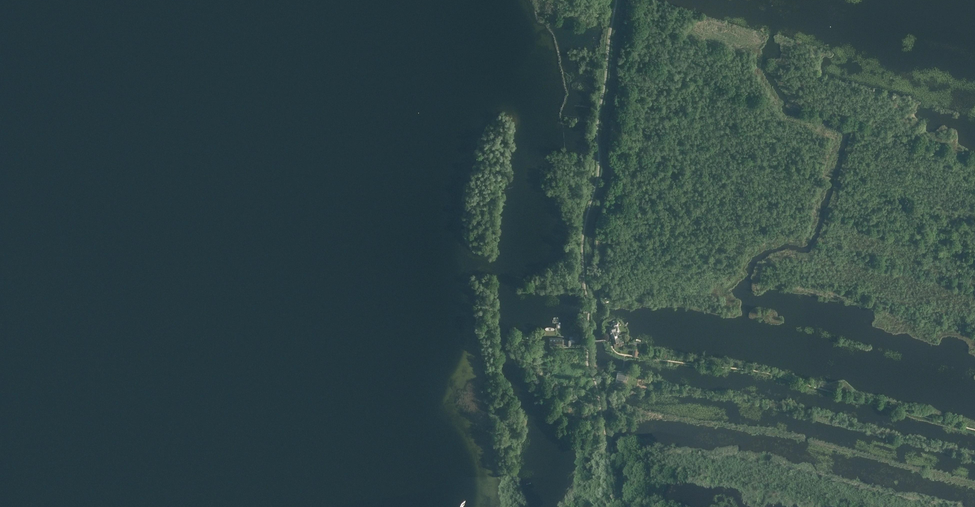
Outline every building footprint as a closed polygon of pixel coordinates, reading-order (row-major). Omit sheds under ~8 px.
[(612,338),(619,336),(617,327),(610,328),(612,338)] [(579,339),(579,333),(573,333),(573,336),(570,336),(570,339),(563,339),(563,338),(550,338),(550,345),(571,345),(571,342),(575,342),(575,339),(579,339)] [(621,340),(619,336),(612,338),(615,347),(622,345),(622,344),(624,344),(625,346),(624,347),(624,349),(628,349),(628,347),(629,347),(629,343),(625,343),(625,342),(624,342),(623,340),(622,341),(622,339),(621,340)] [(628,347),(628,349),(628,350),(633,350),(632,355),(637,356),(638,348),(629,347),(628,347)] [(625,377),(626,373),(618,372),(617,374),(614,374),(612,381),(616,382),(615,385),(622,386),(623,378),(627,379),(627,377),(625,377)]
